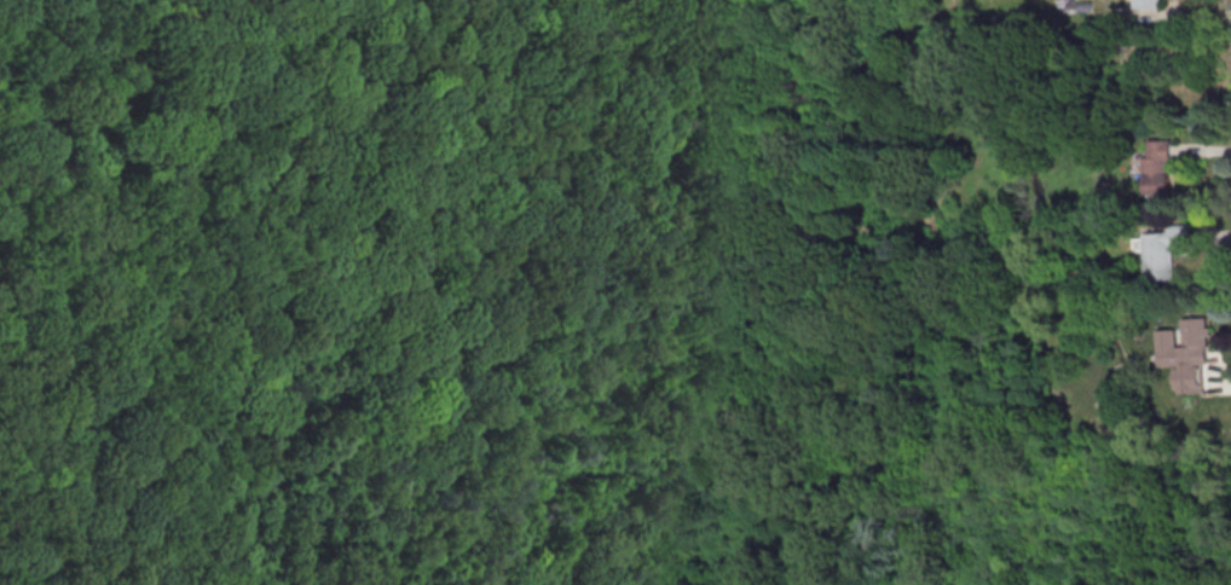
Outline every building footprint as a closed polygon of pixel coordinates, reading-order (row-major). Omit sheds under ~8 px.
[(1135,8),(1150,7),(1163,7),(1163,0),(1135,0),(1135,8)] [(1150,139),(1173,139),(1173,150),(1173,160),(1171,160),(1172,195),(1148,196),(1146,172),(1145,172),(1145,156),(1150,156),(1150,139)] [(1144,232),(1146,282),(1178,280),(1177,248),(1194,247),(1194,238),(1192,224),(1169,225),(1171,231),(1144,232)] [(1157,331),(1178,330),(1179,348),(1186,347),(1184,320),(1208,318),(1212,365),(1203,366),(1204,384),(1206,394),(1180,396),(1178,367),(1161,369),(1157,331)]
